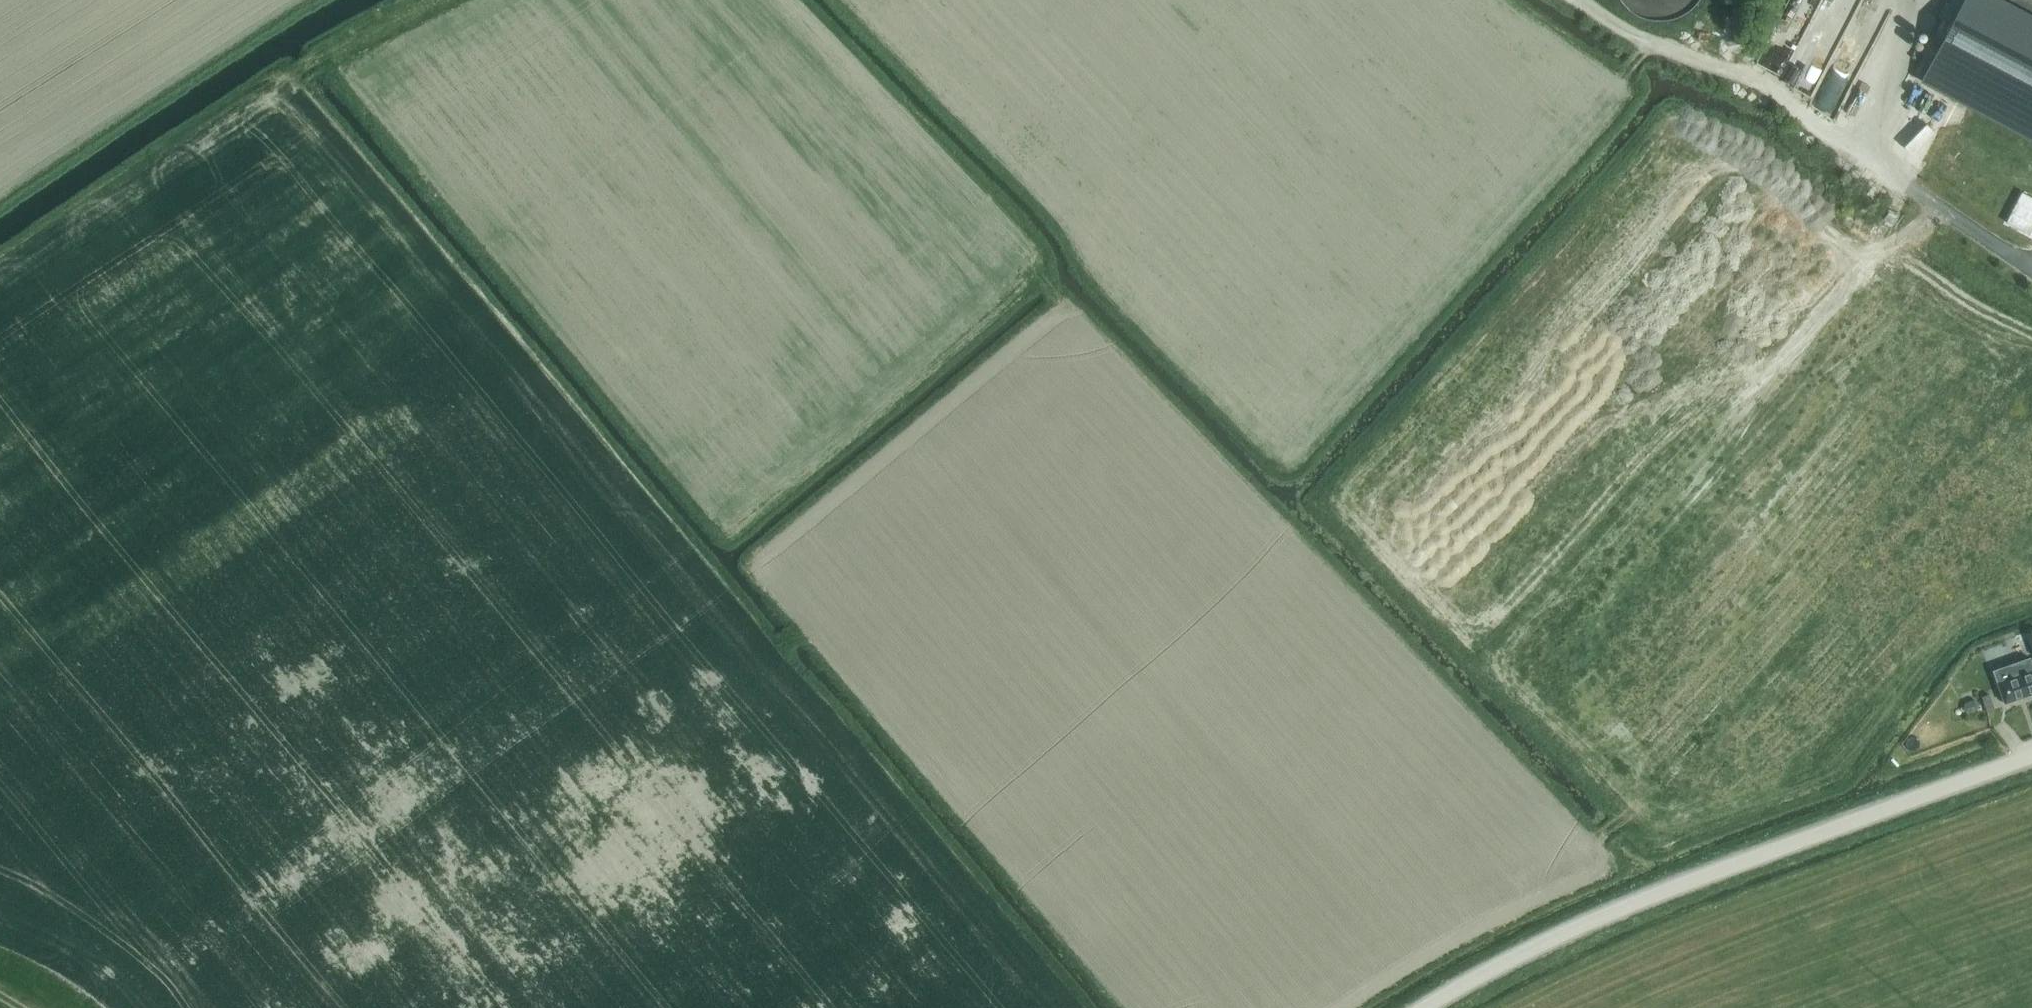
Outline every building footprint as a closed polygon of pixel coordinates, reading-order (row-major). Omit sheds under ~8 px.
[(1763,70),(1818,93),(1833,59),(1803,47),(1823,0),(1793,0),(1763,70)] [(1992,0),(1968,0),(1926,79),(2031,135),(2031,21),(1992,0)] [(2031,228),(2031,196),(2022,190),(2005,222),(2029,234),(2031,228)] [(2024,627),(2013,631),(2017,642),(2028,638),(2031,650),(2031,630),(2026,633),(2024,627)] [(2030,657),(2014,663),(2016,670),(1995,677),(2004,703),(2031,694),(2031,662),(2030,657)] [(1965,711),(1969,713),(1977,710),(1979,705),(1978,701),(1973,699),(1965,702),(1963,707),(1965,711)]
